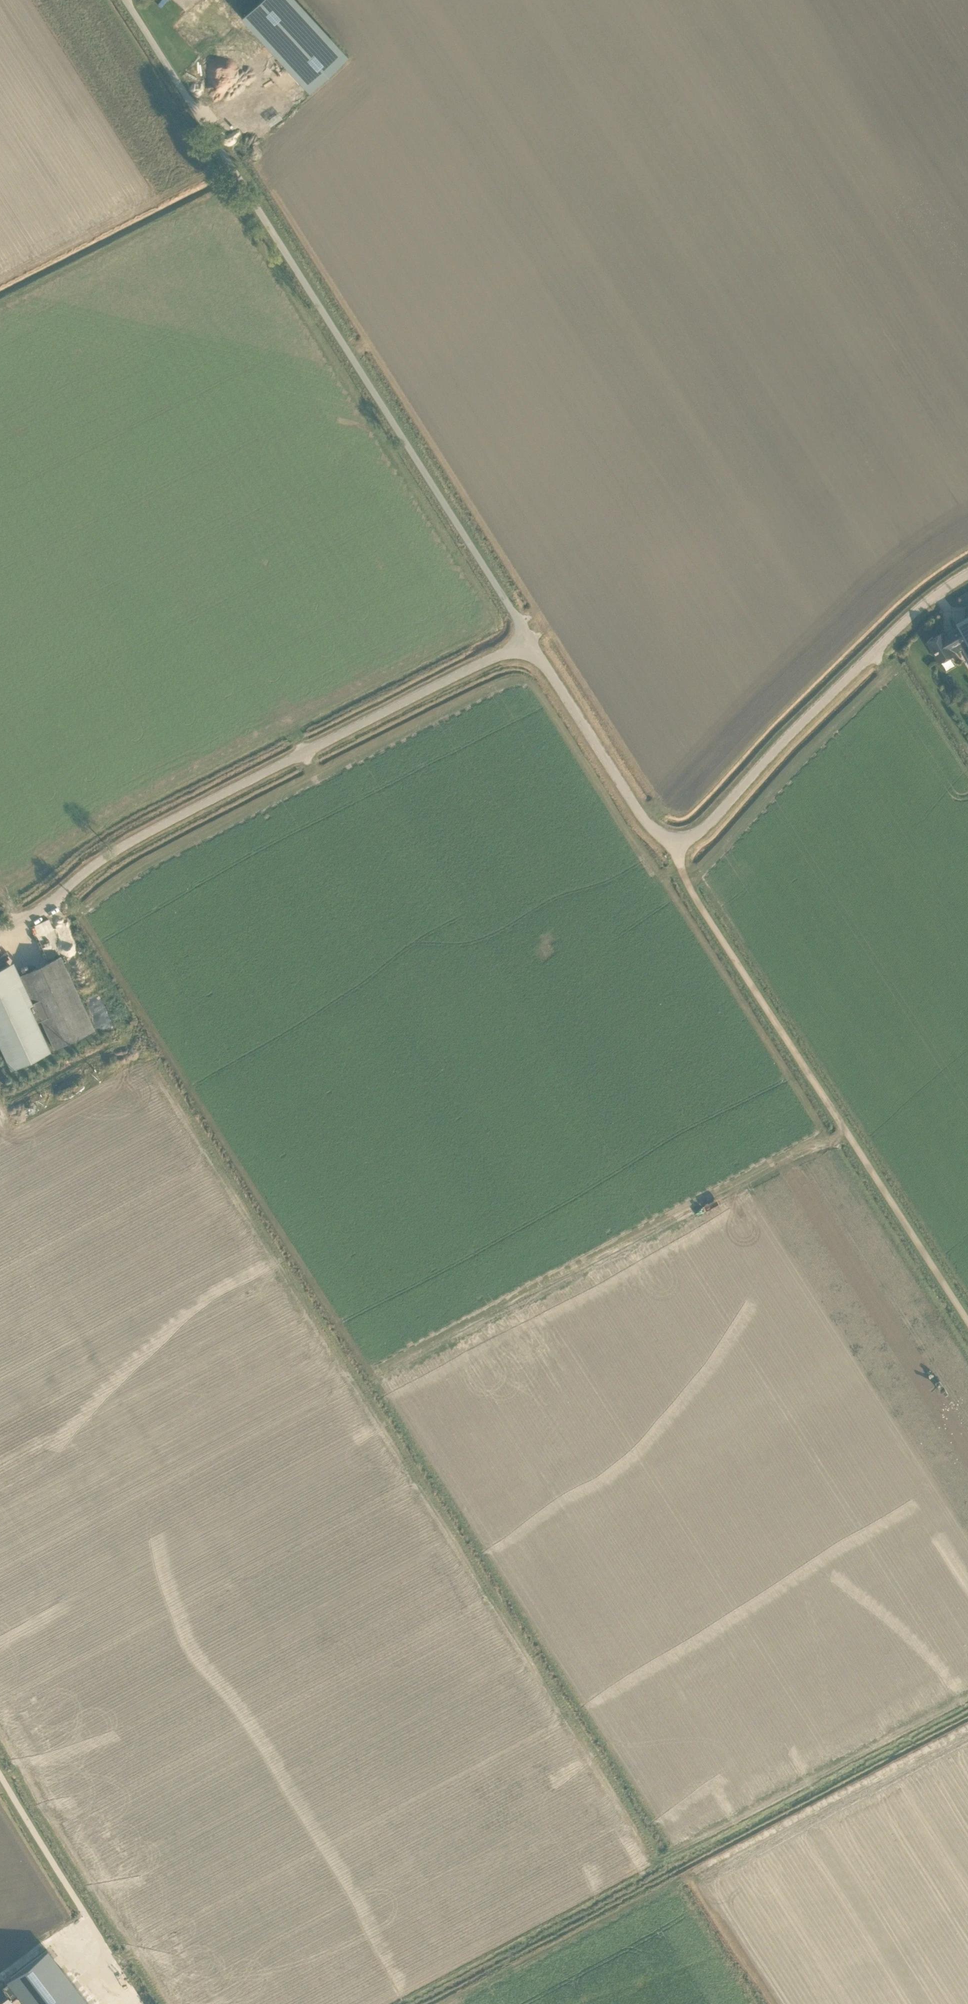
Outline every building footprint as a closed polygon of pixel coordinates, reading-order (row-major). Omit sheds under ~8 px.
[(207,0),(198,0),(178,18),(194,36),(199,31),(206,39),(216,30),(207,20),(206,21),(204,19),(216,8),(212,4),(211,4),(207,0)] [(243,17),(311,91),(348,57),(296,0),(262,0),(243,17)] [(222,94),(228,101),(241,90),(234,82),(222,94)] [(959,626),(967,642),(967,616),(957,623),(959,626)] [(959,626),(944,635),(943,632),(933,637),(932,636),(927,641),(939,662),(954,653),(953,651),(961,647),(967,658),(967,642),(959,626)] [(37,1024),(35,1021),(40,1018),(54,1047),(94,1029),(60,956),(20,975),(33,1002),(27,1004),(8,963),(0,966),(0,1042),(12,1067),(49,1050),(37,1024)] [(7,1979),(9,1981),(18,1995),(25,2003),(89,2003),(69,1978),(47,1949),(7,1979)] [(13,2002),(11,2000),(18,1995),(9,1981),(1,1987),(0,1985),(0,2003),(10,2003),(13,2002)]
